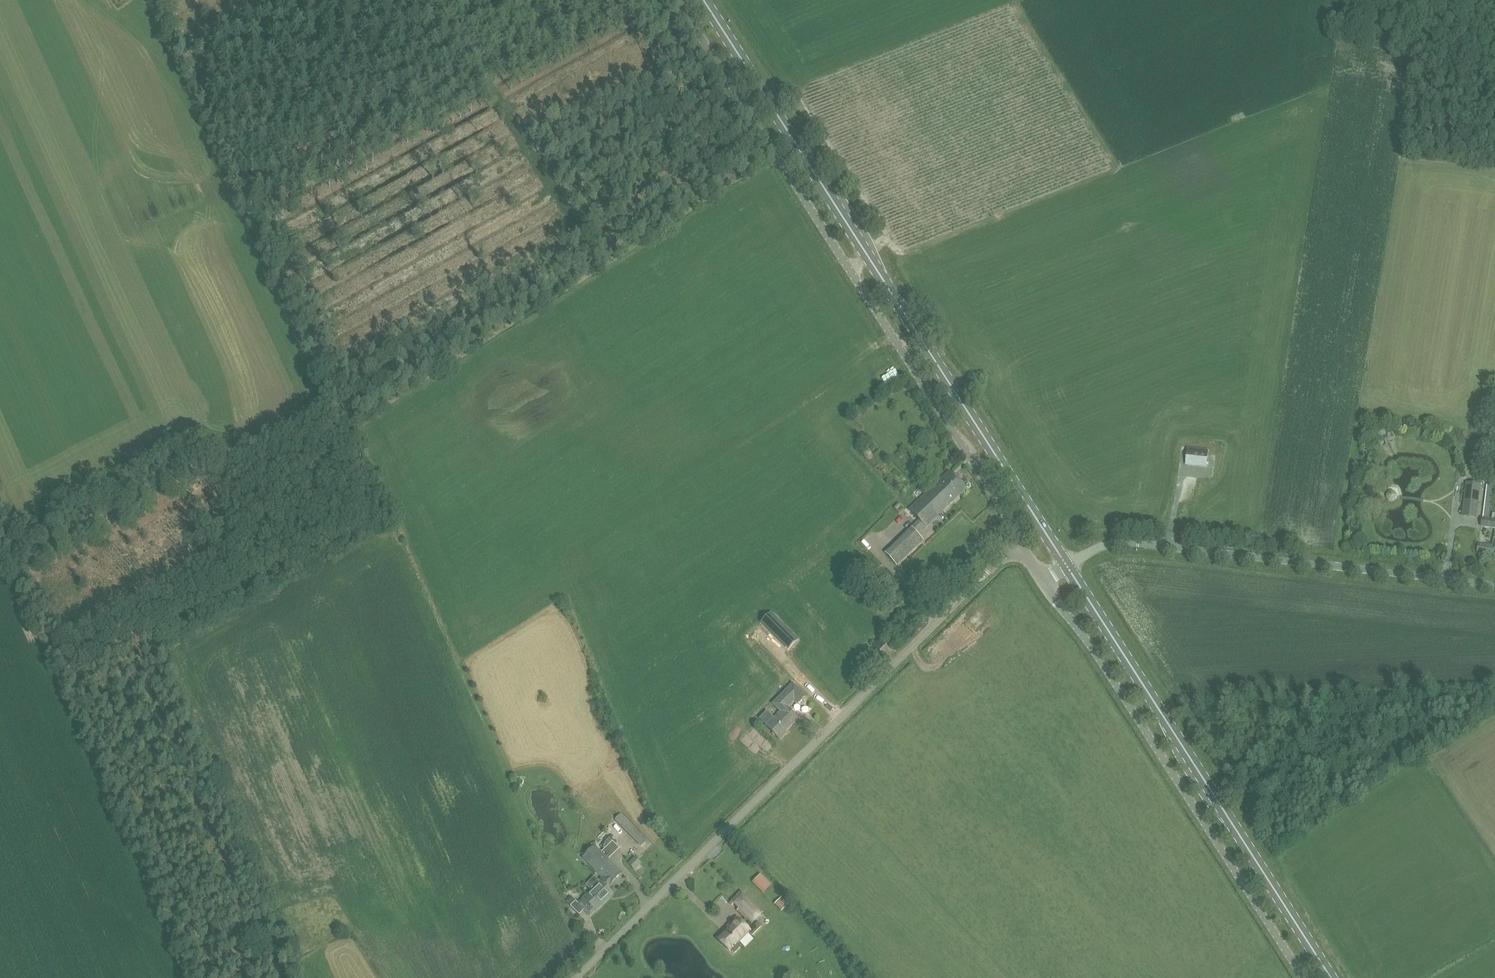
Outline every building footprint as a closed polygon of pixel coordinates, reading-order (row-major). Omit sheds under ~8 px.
[(1208,451),(1188,449),(1187,464),(1206,466),(1208,451)] [(966,488),(951,472),(910,511),(926,527),(966,488)] [(1468,483),(1465,503),(1477,505),(1480,485),(1468,483)] [(897,565),(924,540),(912,528),(886,553),(897,565)] [(1485,553),(1494,554),(1494,555),(1494,532),(1493,546),(1479,545),(1478,553),(1485,553)] [(879,651),(885,645),(880,640),(874,646),(879,651)] [(798,703),(805,696),(793,684),(774,704),(781,712),(775,719),(767,711),(760,718),(767,726),(780,739),(786,733),(785,731),(798,718),(787,707),(795,699),(798,703)] [(639,825),(633,830),(645,844),(651,840),(639,825)] [(595,837),(581,847),(585,853),(599,843),(595,837)] [(590,915),(595,910),(596,911),(613,894),(606,888),(621,873),(608,860),(601,852),(595,847),(584,858),(603,878),(599,881),(600,882),(578,903),(590,915)] [(637,871),(645,866),(642,860),(633,865),(637,871)] [(765,873),(756,880),(767,893),(776,886),(765,873)] [(729,927),(718,939),(730,951),(731,950),(734,953),(740,947),(737,944),(750,931),(753,934),(760,926),(754,920),(762,913),(741,892),(730,903),(732,906),(734,904),(739,909),(737,910),(746,919),(741,923),(736,918),(729,925),(729,927)] [(788,904),(781,897),(774,904),(781,911),(788,904)]
